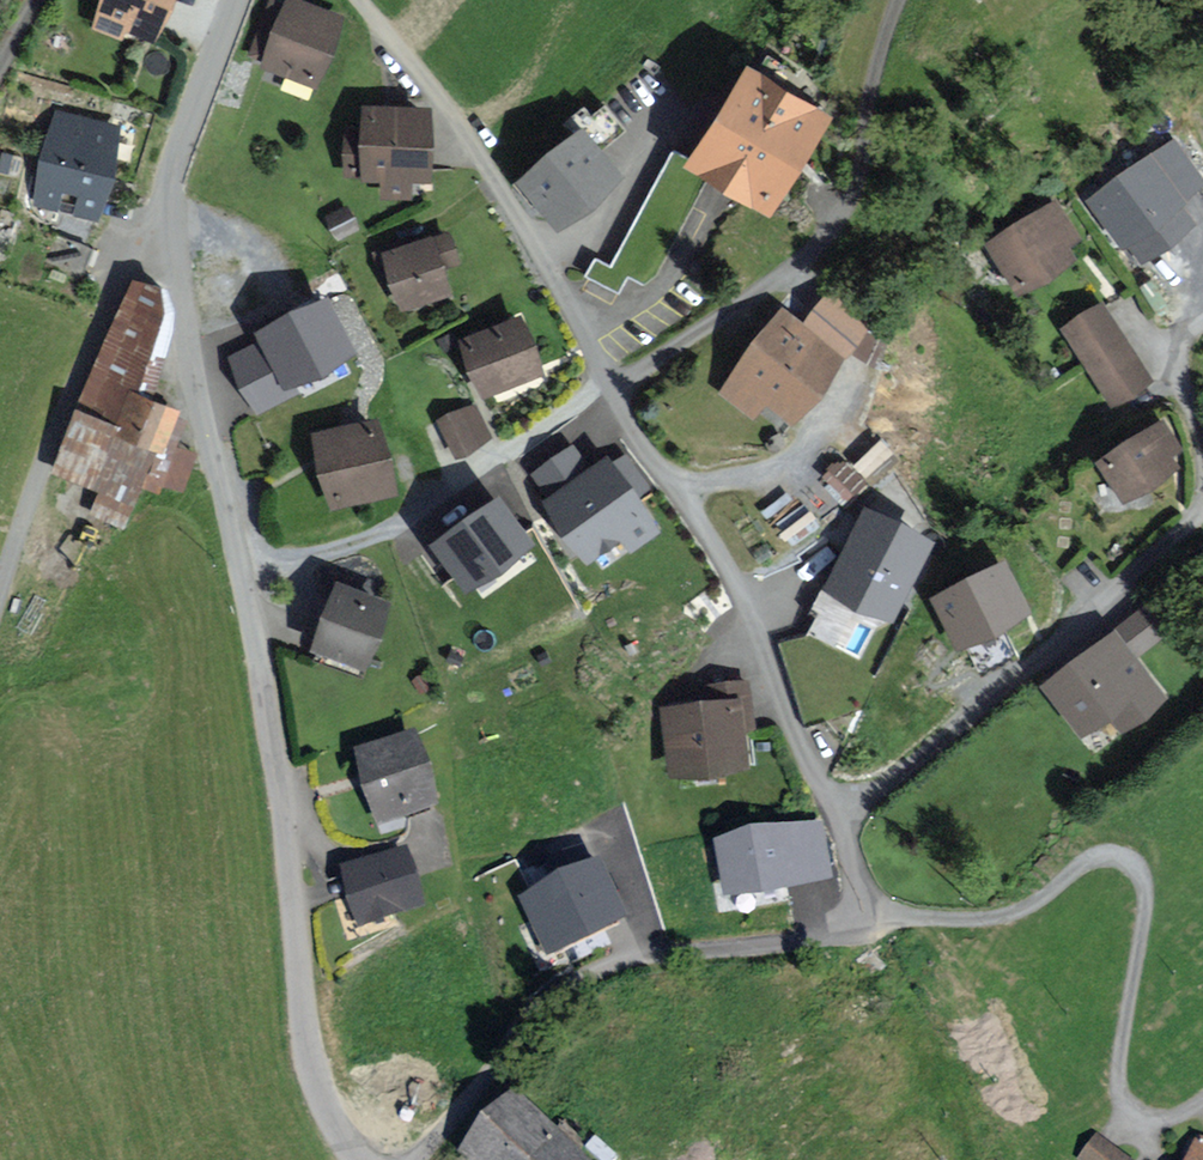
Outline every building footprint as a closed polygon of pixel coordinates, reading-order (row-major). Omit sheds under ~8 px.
[(93,28),(120,38),(124,28),(151,39),(166,0),(105,0),(93,28)] [(296,0),(288,0),(285,8),(272,3),(254,49),(266,53),(261,66),(316,86),(342,17),(296,0)] [(749,69),(719,119),(694,160),(689,165),(707,176),(729,193),(765,215),(826,116),(786,92),(749,69)] [(427,112),(369,112),(369,136),(351,136),(351,180),(378,180),(378,201),(412,201),(412,181),(426,181),(427,112)] [(118,128),(57,114),(36,203),(98,217),(118,128)] [(615,177),(582,133),(521,180),(555,223),(615,177)] [(1200,185),(1173,145),(1090,201),(1120,246),(1132,238),(1139,249),(1183,220),(1172,204),(1200,185)] [(707,176),(689,165),(694,160),(673,150),(613,268),(596,260),(587,277),(621,294),(630,276),(653,288),(707,176)] [(1076,238),(1056,206),(992,246),(1020,292),(1074,258),(1065,244),(1076,238)] [(79,273),(91,247),(58,232),(46,258),(79,273)] [(458,259),(450,236),(386,257),(402,307),(448,292),(440,265),(458,259)] [(144,395),(170,331),(164,289),(135,277),(81,411),(75,408),(48,475),(57,478),(52,492),(61,495),(45,535),(74,546),(66,564),(70,566),(93,575),(112,528),(124,533),(143,485),(180,500),(198,455),(174,446),(187,412),(144,395)] [(326,299),(255,333),(259,342),(228,357),(254,410),(292,392),(288,385),(352,354),(326,299)] [(1161,394),(1106,301),(1063,326),(1117,419),(1161,394)] [(844,355),(783,311),(725,391),(753,411),(760,400),(794,424),(844,355)] [(521,321),(461,345),(480,394),(540,370),(521,321)] [(494,442),(476,402),(438,419),(456,459),(494,442)] [(394,492),(376,421),(317,436),(335,507),(394,492)] [(1179,446),(1162,421),(1099,462),(1125,502),(1176,469),(1166,454),(1179,446)] [(572,452),(539,476),(554,496),(544,503),(585,558),(591,554),(601,567),(654,528),(606,463),(589,475),(572,452)] [(834,454),(825,477),(858,489),(867,466),(834,454)] [(498,502),(434,545),(464,590),(529,548),(498,502)] [(867,510),(827,588),(891,621),(931,543),(867,510)] [(1003,566),(935,601),(960,649),(1028,613),(1003,566)] [(388,607),(339,587),(315,646),(364,666),(388,607)] [(1166,693),(1117,630),(1044,687),(1081,734),(1111,711),(1123,726),(1166,693)] [(749,768),(741,684),(712,687),(714,703),(662,708),(669,776),(749,768)] [(437,809),(416,738),(357,756),(378,826),(437,809)] [(818,823),(720,841),(728,888),(827,871),(818,823)] [(549,879),(581,868),(574,851),(543,862),(549,879)] [(408,859),(345,877),(358,924),(421,906),(408,859)] [(592,865),(523,898),(547,947),(616,914),(592,865)] [(514,1094),(463,1149),(475,1159),(587,1159),(514,1094)] [(1097,1136),(1080,1157),(1084,1159),(1129,1159),(1097,1136)] [(1197,1139),(1189,1159),(1202,1159),(1202,1141),(1197,1139)]
